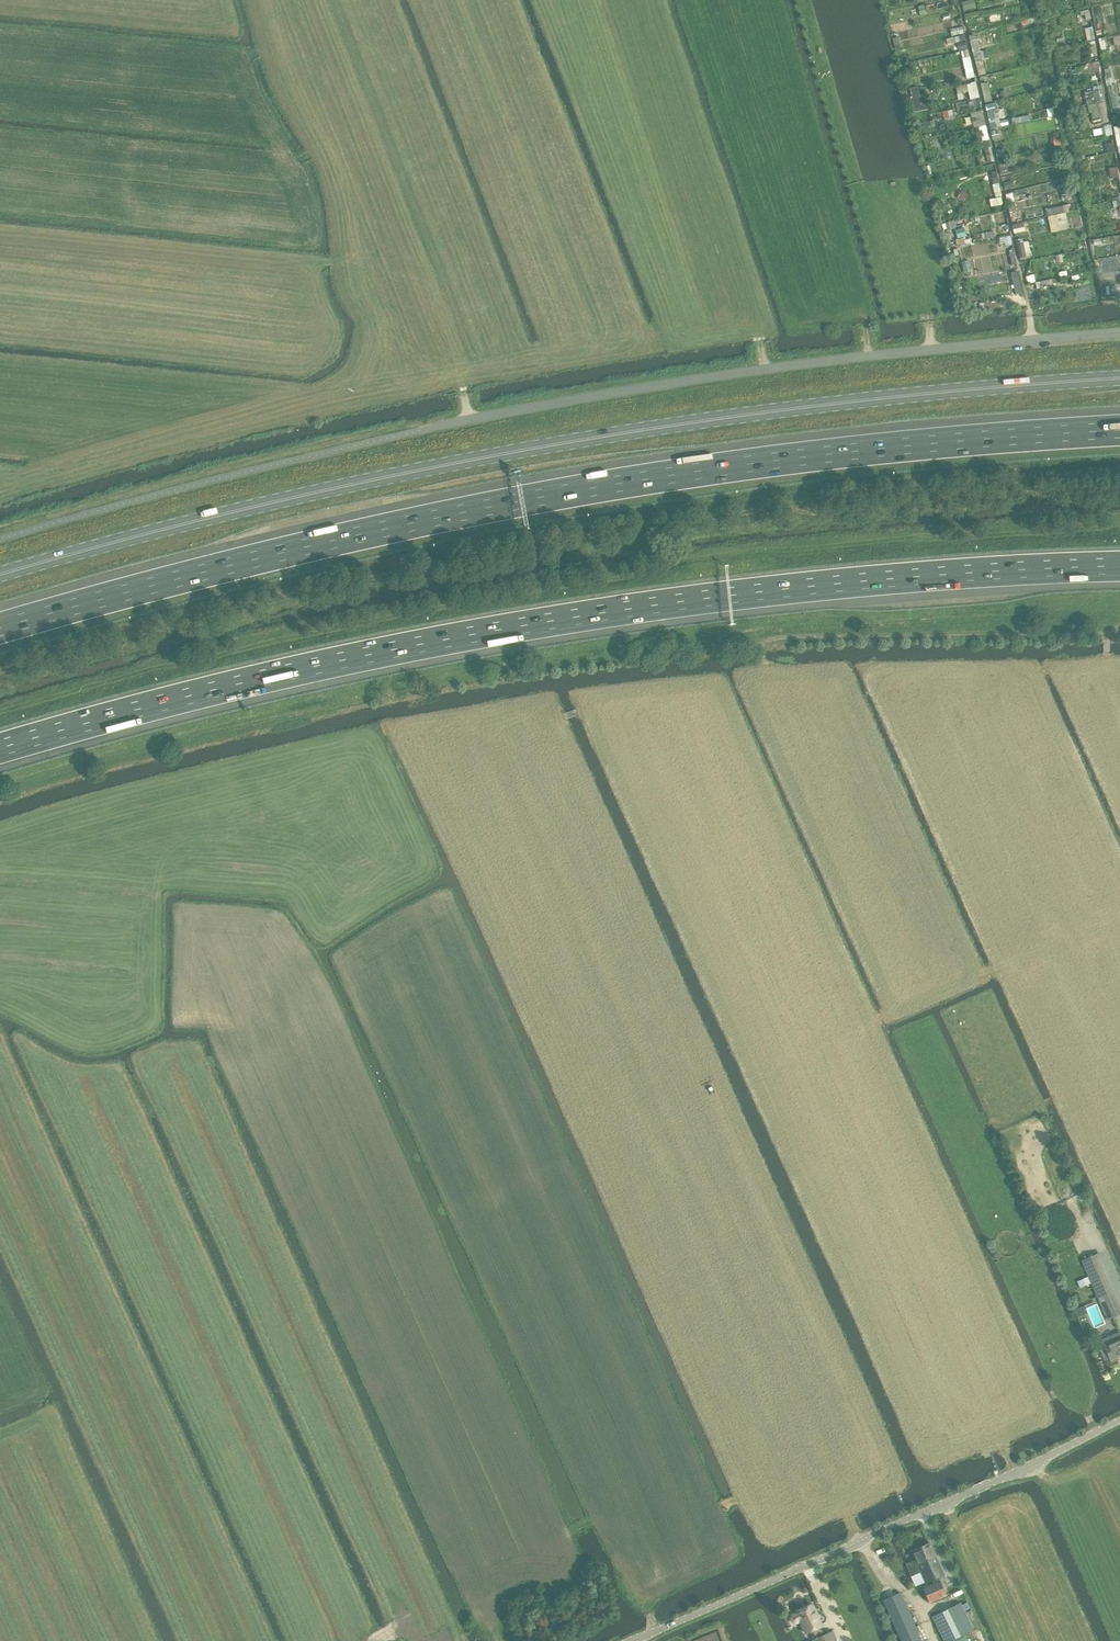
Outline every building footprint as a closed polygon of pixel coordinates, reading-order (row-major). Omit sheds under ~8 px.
[(1096,1254),(1081,1261),(1107,1320),(1113,1317),(1113,1318),(1119,1315),(1119,1297),(1102,1256),(1098,1258),(1096,1254)] [(1100,1351),(1104,1361),(1109,1359),(1110,1362),(1119,1357),(1119,1338),(1118,1338),(1116,1334),(1101,1340),(1103,1345),(1105,1349),(1100,1351)] [(944,1574),(930,1543),(911,1551),(915,1560),(906,1564),(911,1576),(920,1572),(925,1583),(944,1574)] [(929,1602),(946,1595),(940,1581),(923,1589),(929,1602)] [(900,1593),(883,1601),(901,1640),(922,1640),(900,1593)] [(965,1634),(973,1630),(961,1603),(933,1617),(945,1640),(968,1640),(965,1634)] [(812,1605),(796,1612),(796,1613),(791,1615),(789,1618),(792,1624),(796,1626),(801,1623),(805,1633),(811,1630),(815,1639),(813,1640),(837,1640),(832,1631),(824,1634),(821,1626),(822,1626),(812,1605)]
